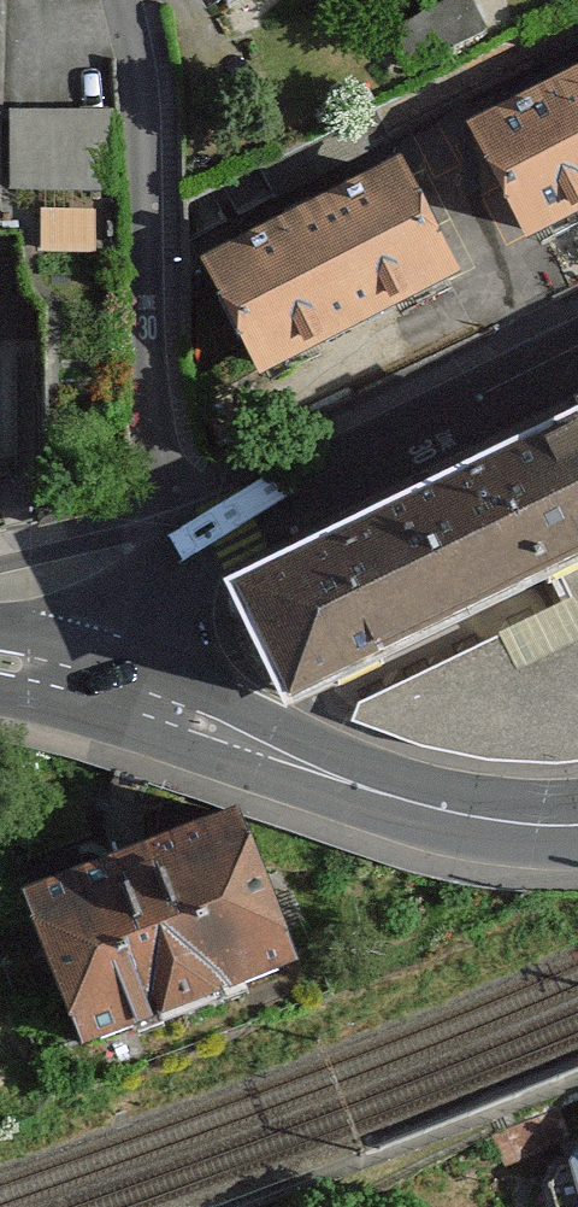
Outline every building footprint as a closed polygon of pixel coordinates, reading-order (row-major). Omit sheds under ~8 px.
[(213,23),(254,0),(200,0),(213,23)] [(470,124),(527,239),(577,214),(577,71),(569,76),(470,124)] [(117,121),(8,121),(8,205),(117,205),(117,121)] [(305,212),(202,264),(260,379),(467,275),(409,160),(305,212)] [(106,224),(27,222),(26,262),(105,264),(106,224)] [(0,275),(0,378),(30,377),(44,377),(44,314),(11,275),(0,275)] [(225,579),(284,700),(553,569),(577,557),(577,406),(504,442),(386,500),(225,579)] [(568,601),(357,705),(353,721),(416,746),(488,759),(552,764),(577,761),(577,557),(553,569),(568,601)] [(298,993),(237,817),(27,899),(22,925),(44,991),(83,1078),(298,993)] [(16,961),(0,917),(0,967),(16,961)] [(574,1152),(568,1172),(577,1206),(577,1151),(574,1152)]
